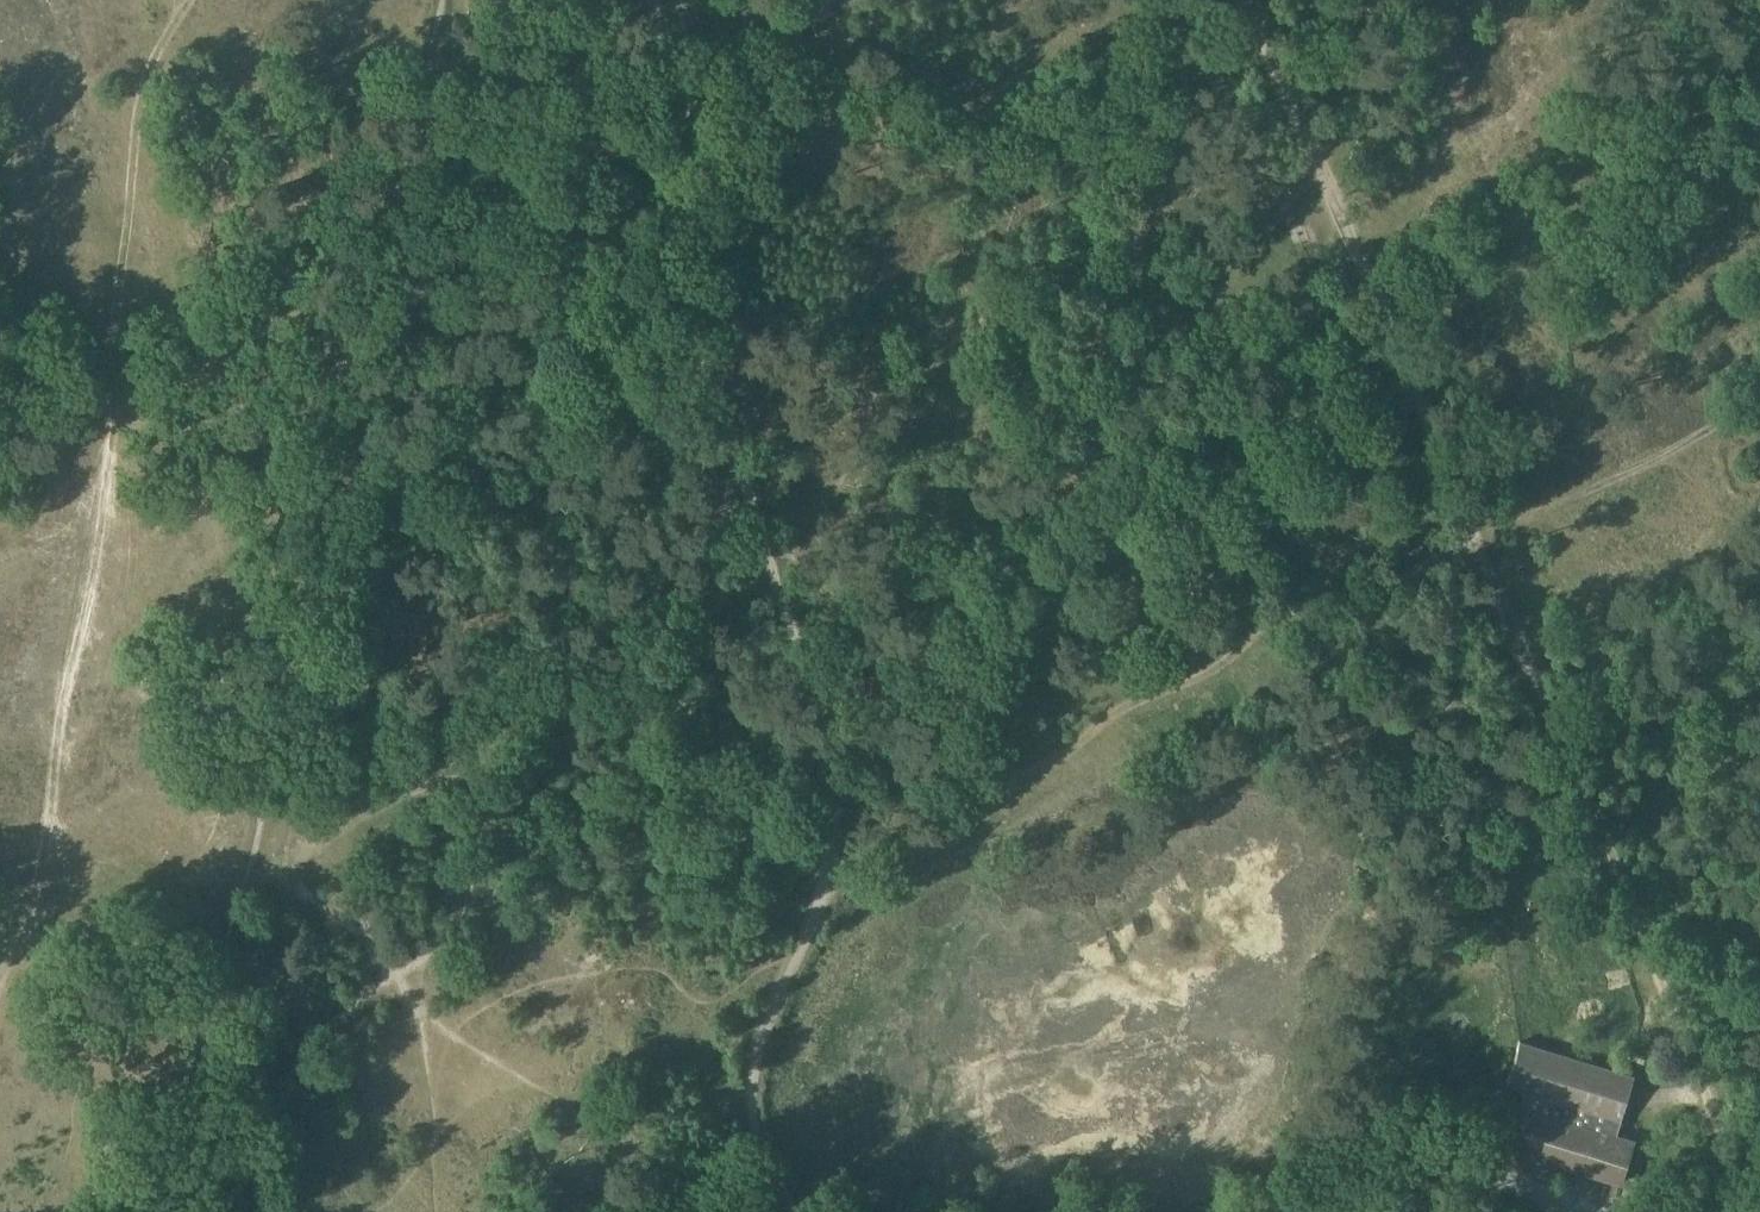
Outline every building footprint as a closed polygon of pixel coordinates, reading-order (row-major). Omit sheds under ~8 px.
[(1437,1200),(1426,1201),(1427,1211),(1438,1211),(1437,1200)]
